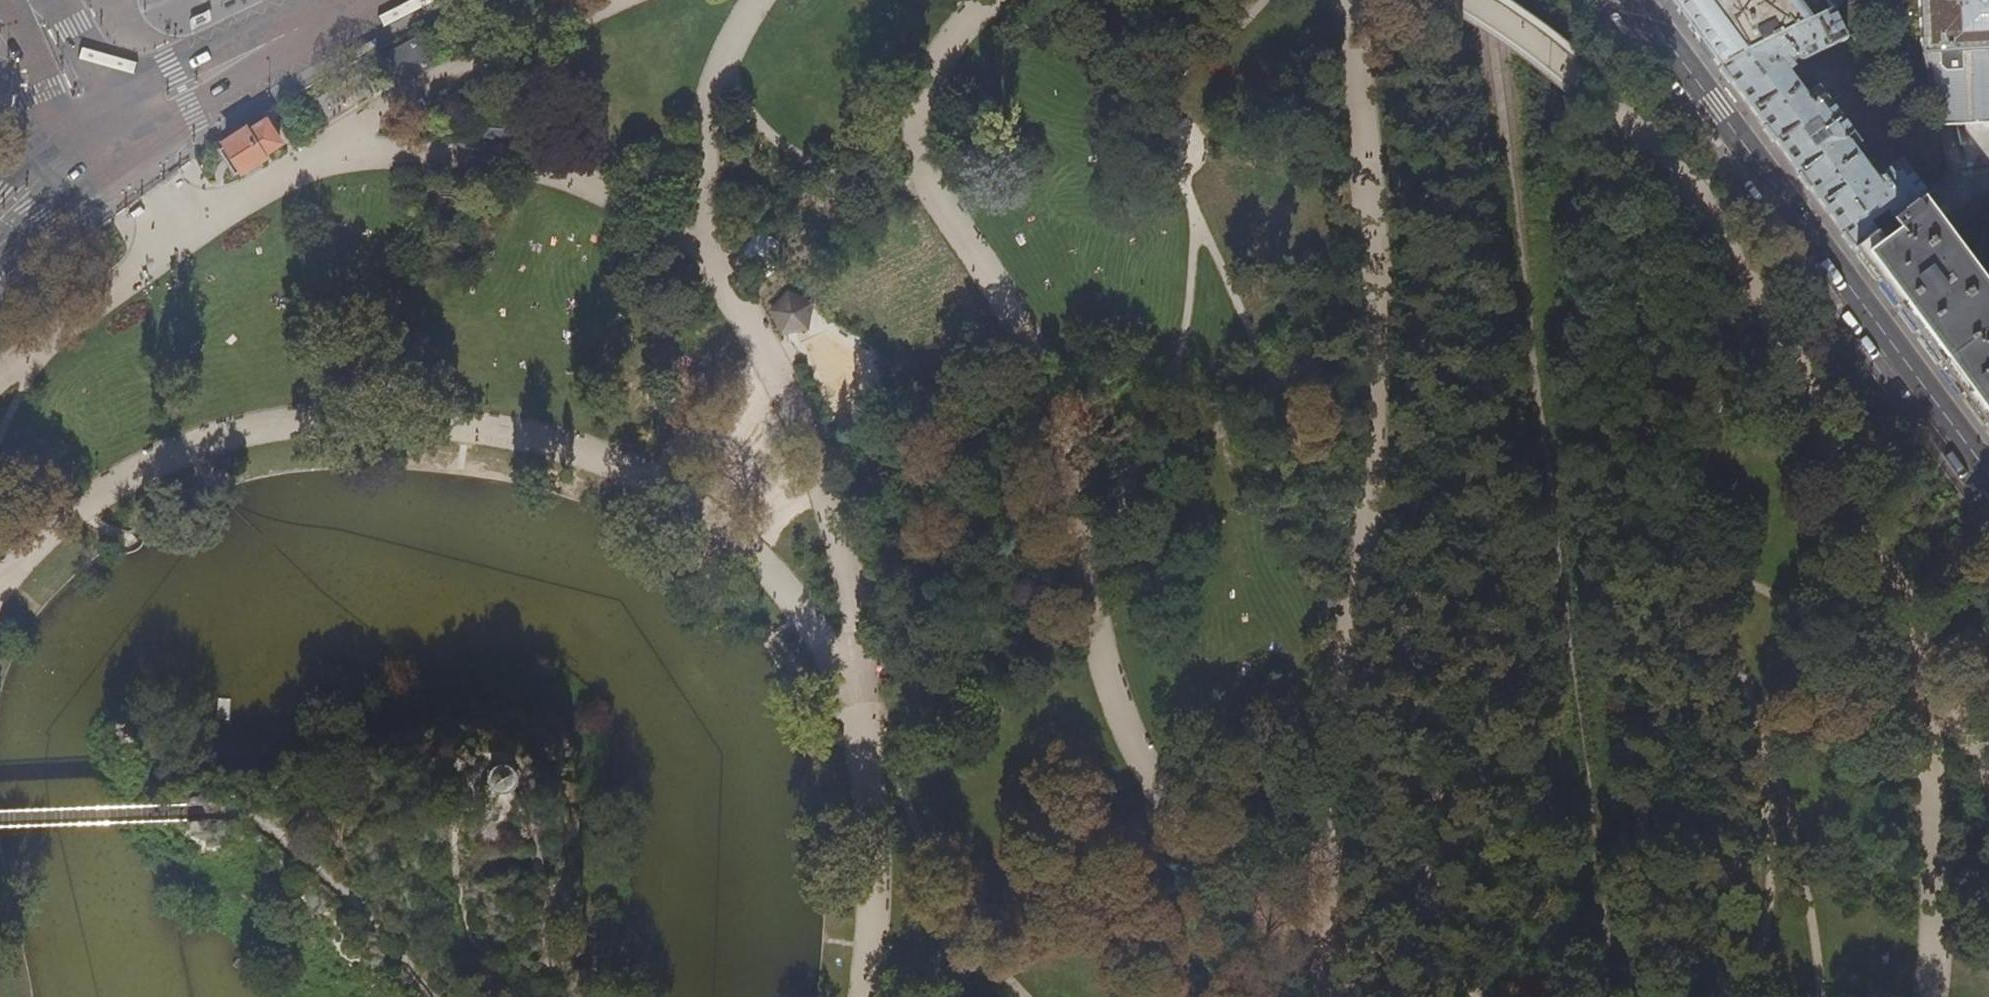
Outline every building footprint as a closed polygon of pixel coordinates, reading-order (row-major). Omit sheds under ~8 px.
[(1708,51),(1719,66),(1833,11),(1855,0),(1670,0),(1708,51)] [(1875,12),(1898,0),(1869,0),(1875,12)] [(1923,55),(1988,52),(1988,0),(1920,0),(1923,55)] [(1800,63),(1847,41),(1833,11),(1719,66),(1782,151),(1787,158),(1843,120),(1818,86),(1807,94),(1801,86),(1806,82),(1802,77),(1791,84),(1785,76),(1787,74),(1784,70),(1795,64),(1800,63)] [(385,59),(397,81),(425,65),(413,44),(385,59)] [(1931,91),(1927,71),(1906,77),(1911,96),(1931,91)] [(1969,90),(1973,169),(1988,166),(1988,89),(1969,90)] [(474,119),(472,135),(513,139),(514,123),(474,119)] [(1868,155),(1863,147),(1864,147),(1843,120),(1787,158),(1793,166),(1855,249),(1924,199),(1929,195),(1896,152),(1872,170),(1877,177),(1870,182),(1868,179),(1871,176),(1860,161),(1868,155)] [(258,162),(264,159),(262,156),(280,144),(267,123),(249,135),(247,131),(225,145),(227,147),(220,151),(225,158),(221,161),(224,165),(226,169),(230,166),(235,174),(241,170),(243,172),(248,169),(250,172),(260,166),(258,162)] [(1924,199),(1855,249),(1868,267),(1933,354),(1988,430),(1988,286),(1924,199)] [(83,268),(90,277),(101,269),(94,260),(83,268)] [(763,304),(775,327),(804,322),(806,294),(780,284),(763,304)] [(523,794),(524,791),(525,787),(524,784),(523,780),(520,778),(517,776),(514,774),(511,774),(507,774),(504,775),(501,777),(499,780),(497,783),(496,787),(496,790),(497,794),(499,797),(502,799),(505,801),(508,802),(512,802),(516,801),(519,799),(521,797),(523,794)]
